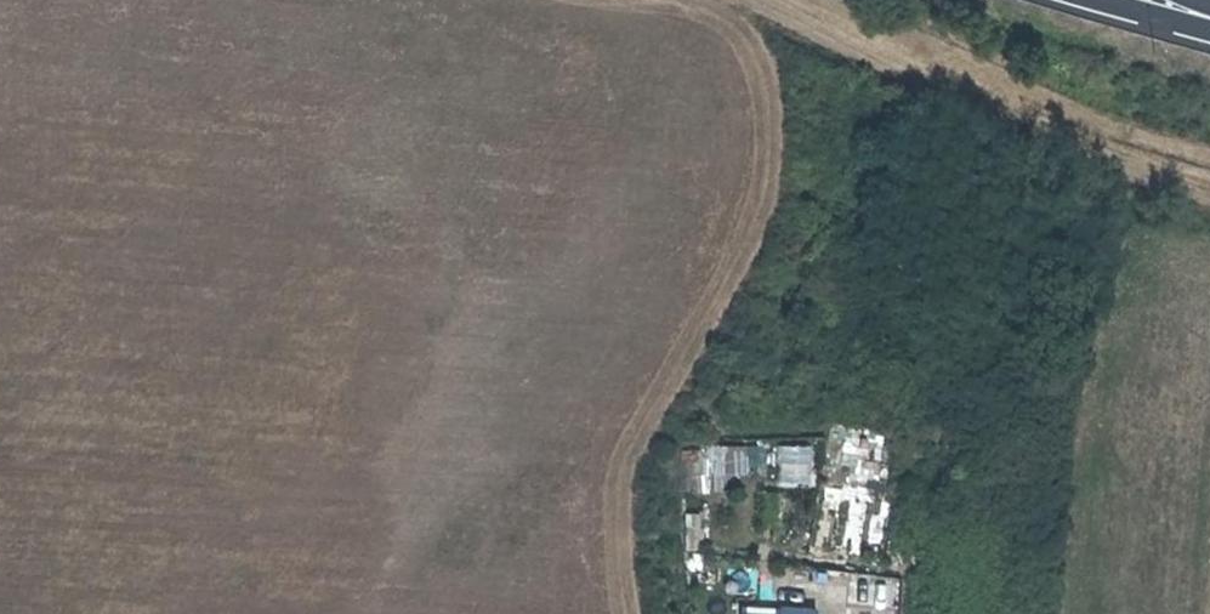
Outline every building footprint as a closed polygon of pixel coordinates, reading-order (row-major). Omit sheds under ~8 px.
[(701,491),(721,492),(723,474),(744,476),(746,448),(705,445),(701,491)] [(776,446),(776,486),(813,486),(812,446),(776,446)]
